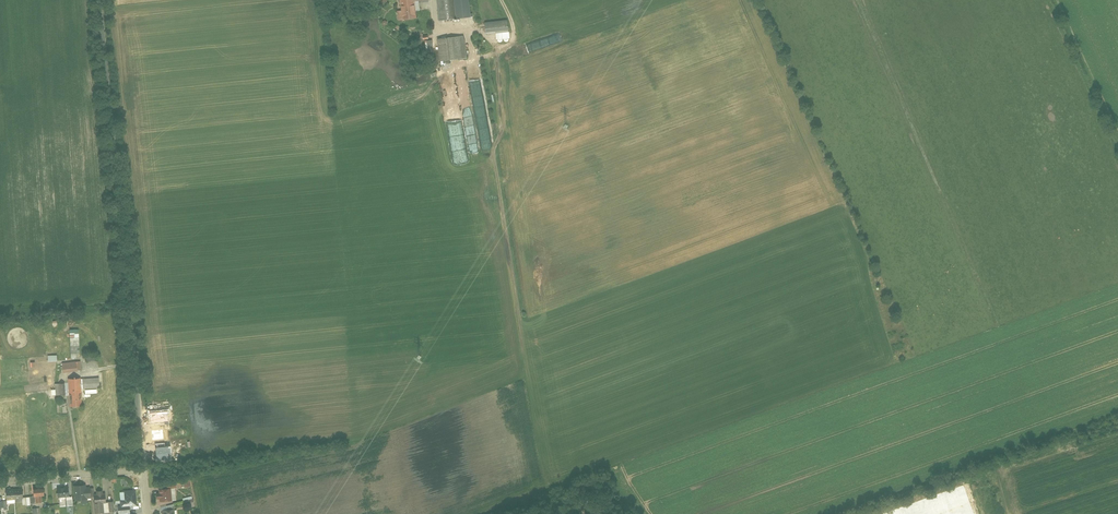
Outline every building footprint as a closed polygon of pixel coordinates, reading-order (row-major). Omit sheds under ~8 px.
[(415,17),(414,1),(419,0),(399,0),(400,10),(397,11),(397,19),(415,17)] [(438,20),(469,16),(468,0),(436,0),(438,20)] [(484,23),(485,34),(508,31),(507,20),(484,23)] [(463,36),(436,39),(438,61),(466,58),(463,36)] [(462,99),(469,98),(464,69),(456,71),(462,99)] [(73,358),(78,357),(78,353),(81,353),(80,329),(72,329),(73,358)] [(86,354),(87,362),(99,362),(99,354),(86,354)] [(81,361),(62,363),(63,374),(82,372),(81,361)] [(100,379),(81,380),(82,390),(100,389),(100,379)] [(77,407),(82,406),(82,390),(81,380),(70,380),(71,407),(77,407)] [(65,384),(55,385),(57,396),(66,396),(65,384)] [(167,411),(150,413),(151,422),(168,421),(167,411)] [(160,429),(151,430),(152,441),(165,440),(164,430),(164,429),(160,429)] [(165,443),(155,444),(157,460),(169,459),(168,453),(171,453),(171,446),(166,447),(165,443)] [(88,499),(92,499),(91,488),(87,488),(86,485),(74,486),(76,502),(88,501),(88,499)] [(70,498),(69,486),(57,487),(58,499),(70,498)] [(24,500),(23,487),(15,488),(16,500),(24,500)] [(42,503),(42,497),(45,497),(44,487),(33,488),(34,498),(35,498),(36,504),(42,503)] [(16,500),(15,488),(6,489),(7,501),(16,500)] [(173,502),(171,489),(159,491),(159,493),(157,494),(157,501),(160,500),(160,501),(160,503),(173,502)] [(94,505),(95,513),(99,513),(104,513),(103,504),(107,503),(106,494),(104,494),(103,491),(97,492),(97,494),(93,495),(94,505)] [(132,507),(131,493),(122,494),(123,507),(132,507)] [(960,498),(959,494),(891,513),(907,513),(960,498)]
